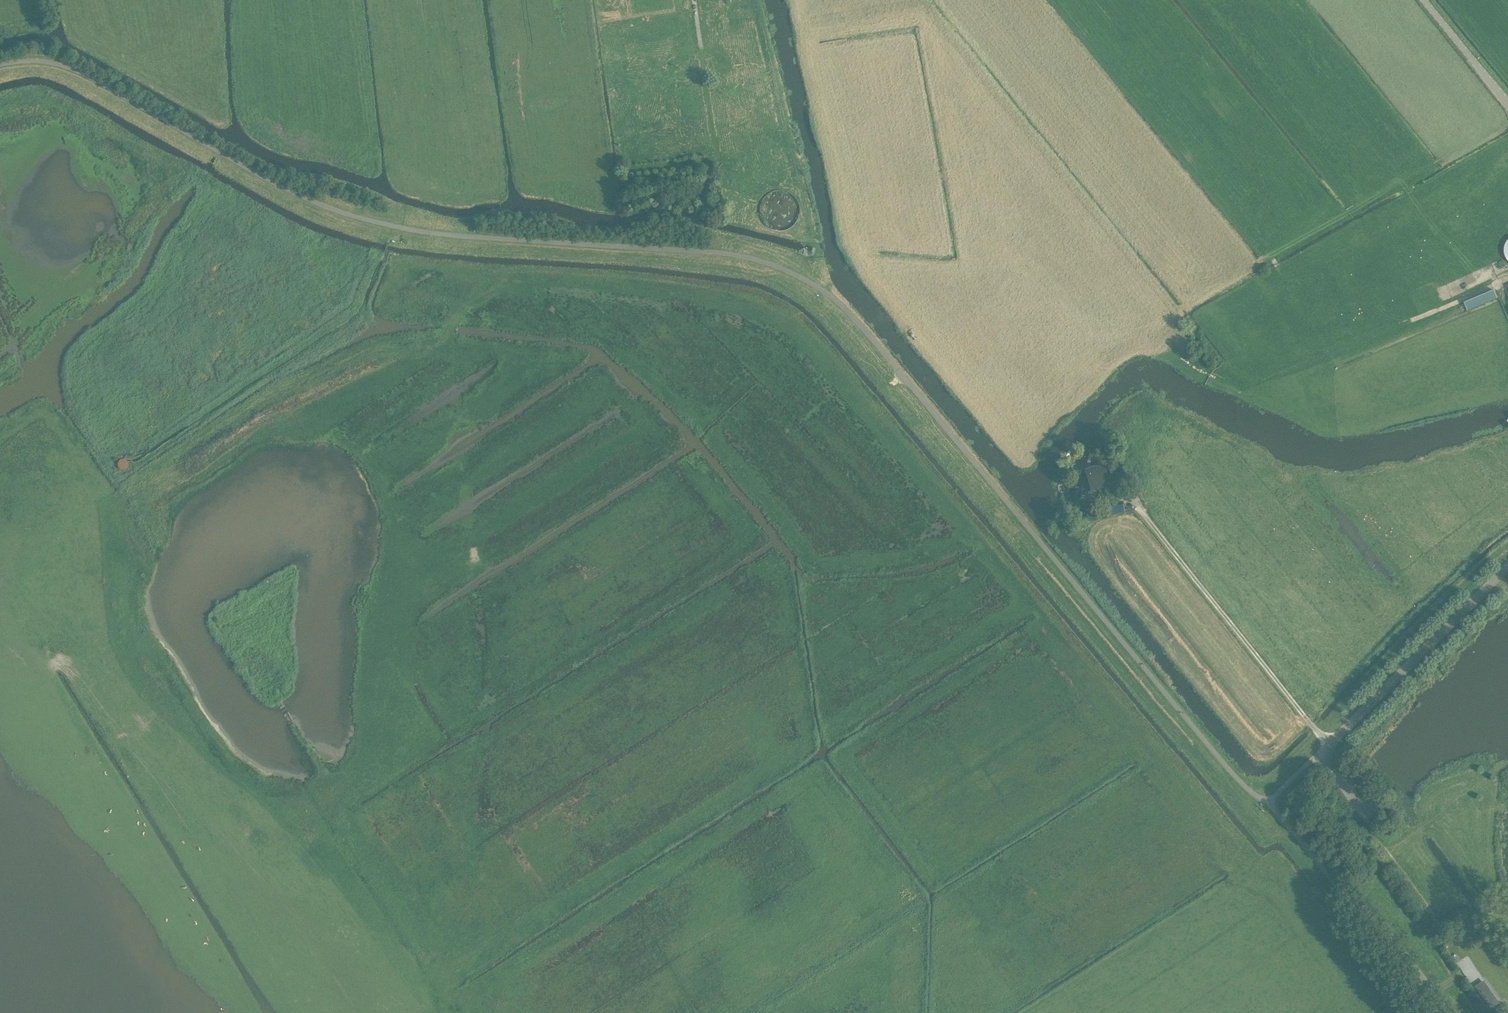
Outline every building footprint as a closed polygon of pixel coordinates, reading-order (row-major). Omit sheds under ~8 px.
[(1466,311),(1496,298),(1493,290),(1463,303),(1466,311)] [(1088,452),(1079,500),(1081,500),(1084,499),(1086,499),(1088,498),(1091,497),(1093,496),(1095,495),(1097,493),(1098,491),(1100,489),(1101,487),(1102,485),(1103,483),(1104,481),(1104,478),(1104,476),(1104,473),(1104,471),(1103,469),(1102,466),(1101,464),(1100,462),(1099,460),(1097,458),(1095,457),(1094,455),(1088,452)] [(118,464),(118,466),(118,469),(119,470),(121,472),(123,472),(124,472),(126,471),(128,470),(129,467),(129,465),(128,463),(127,462),(125,461),(122,461),(120,461),(119,463),(118,464)] [(1491,990),(1482,996),(1490,1008),(1499,1002),(1491,990)]
